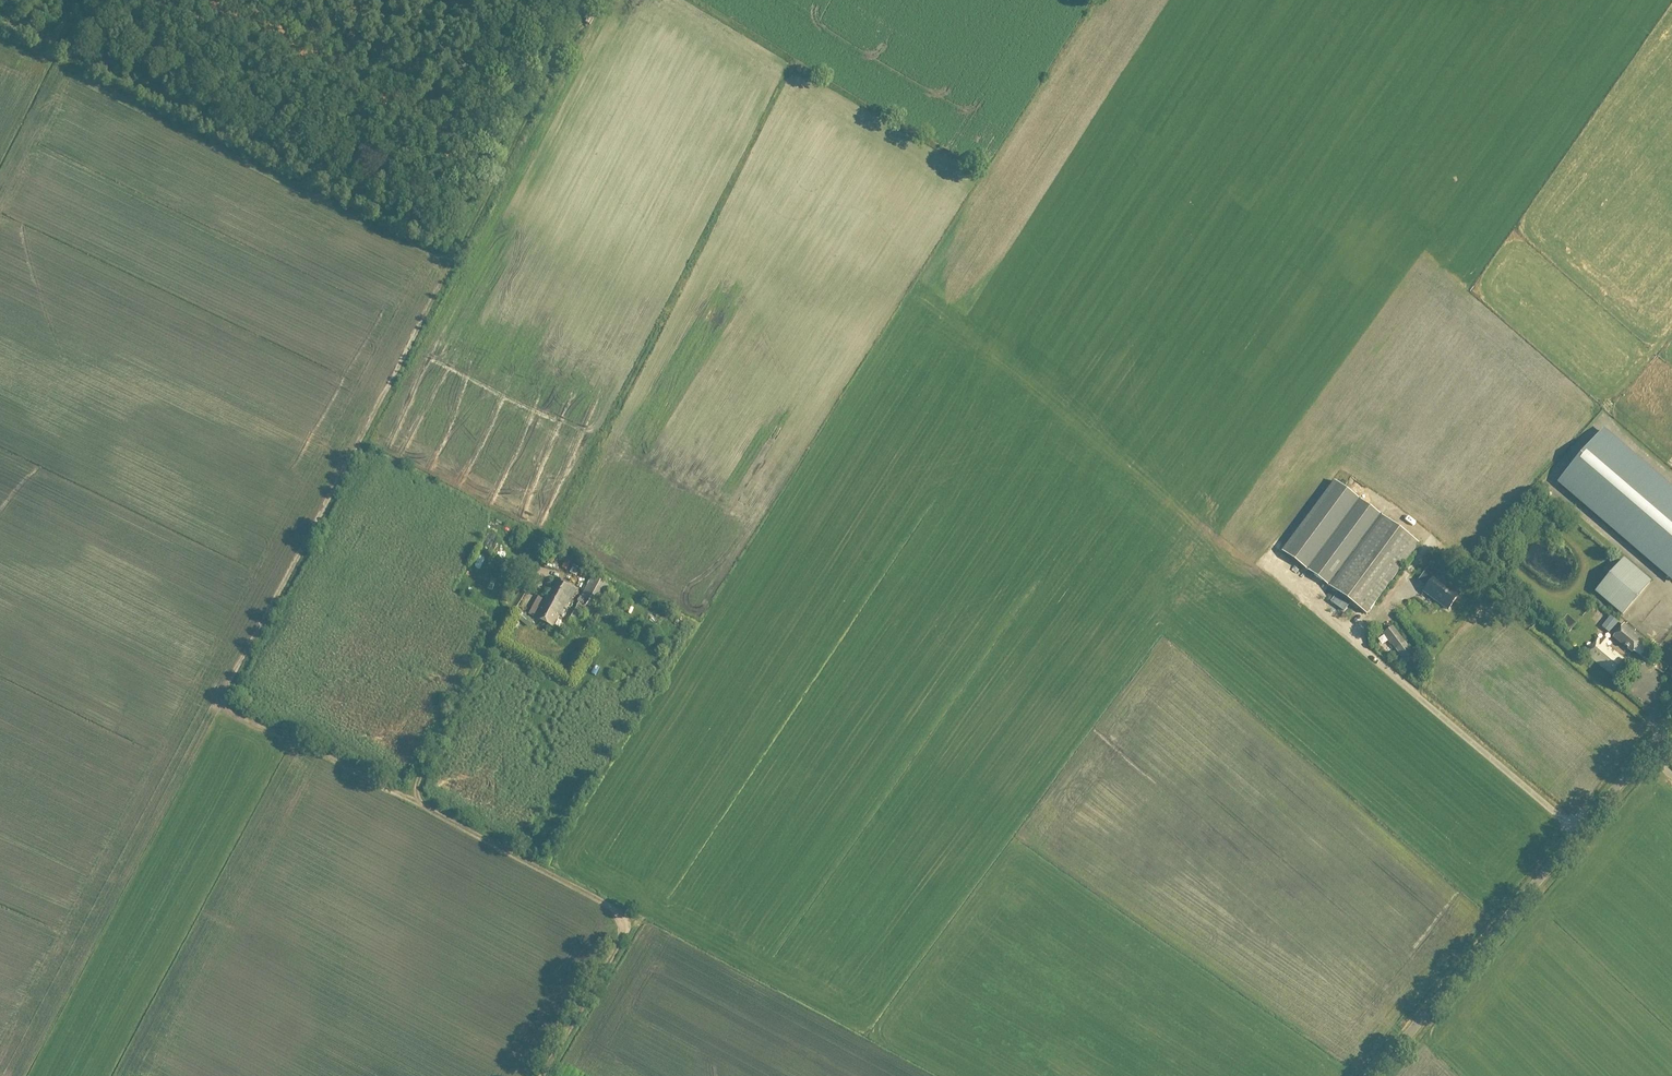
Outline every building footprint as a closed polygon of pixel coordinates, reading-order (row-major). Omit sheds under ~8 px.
[(1671,580),(1671,492),(1602,432),(1558,483),(1671,580)] [(1281,553),(1366,615),(1418,545),(1334,482),(1281,553)] [(1359,483),(1355,489),(1361,493),(1365,488),(1359,483)] [(491,552),(500,552),(499,538),(490,539),(491,552)] [(483,572),(490,558),(482,555),(476,569),(483,572)] [(570,567),(574,560),(568,556),(563,563),(570,567)] [(1595,592),(1622,615),(1649,584),(1622,561),(1595,592)] [(570,572),(577,575),(581,566),(575,563),(570,572)] [(1427,587),(1423,592),(1447,611),(1459,595),(1435,577),(1438,573),(1429,567),(1419,580),(1427,587)] [(596,588),(603,590),(606,579),(599,577),(596,588)] [(543,601),(534,619),(551,629),(557,617),(560,618),(575,590),(553,578),(541,600),(543,601)] [(562,616),(555,623),(560,627),(567,620),(562,616)] [(1615,621),(1610,617),(1601,627),(1607,632),(1615,621)] [(1383,634),(1390,644),(1391,644),(1395,649),(1396,649),(1405,661),(1413,655),(1392,627),(1383,634)] [(1613,637),(1631,652),(1632,652),(1643,662),(1652,652),(1640,642),(1622,627),(1613,637)] [(1584,654),(1603,670),(1611,677),(1623,663),(1604,646),(1607,642),(1603,638),(1600,642),(1597,640),(1584,654)]
